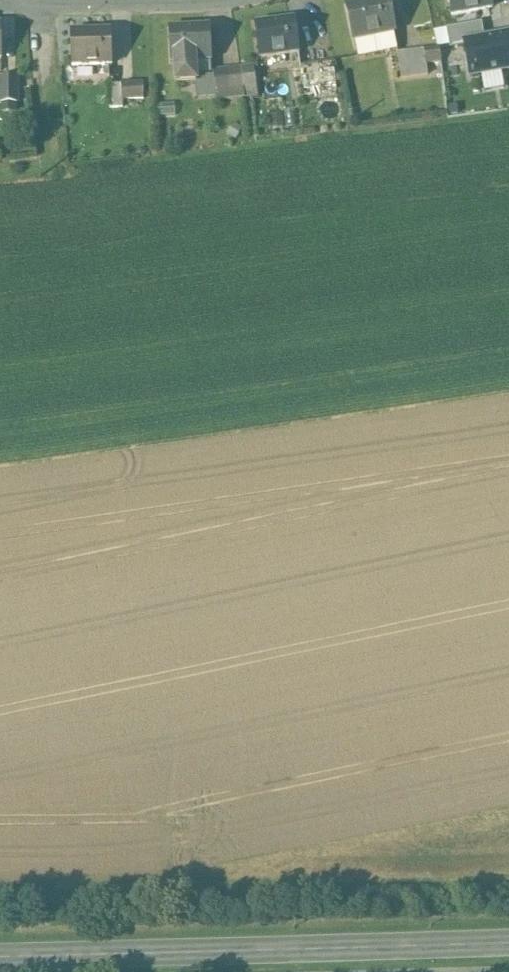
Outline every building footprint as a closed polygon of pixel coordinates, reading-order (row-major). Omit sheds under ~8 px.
[(347,7),(354,39),(394,31),(387,0),(379,0),(347,7)] [(453,16),(492,9),(490,0),(450,0),(453,16)] [(295,20),(255,25),(259,58),(299,53),(295,20)] [(446,29),(449,50),(463,47),(469,79),(508,72),(508,33),(484,37),(481,23),(446,29)] [(210,28),(170,30),(172,63),(175,63),(176,84),(197,83),(196,62),(212,61),(210,28)] [(112,32),(71,33),(72,67),(113,65),(112,32)] [(438,48),(424,50),(426,64),(440,62),(438,48)] [(424,50),(397,54),(401,78),(428,75),(426,64),(424,50)] [(257,87),(254,67),(241,69),(244,90),(257,87)] [(241,69),(214,72),(217,100),(245,97),(244,90),(241,69)] [(17,103),(17,77),(1,77),(1,104),(17,103)] [(121,84),(109,85),(110,108),(123,107),(123,100),(122,100),(121,84)] [(143,84),(121,84),(122,100),(123,100),(144,99),(143,84)]
